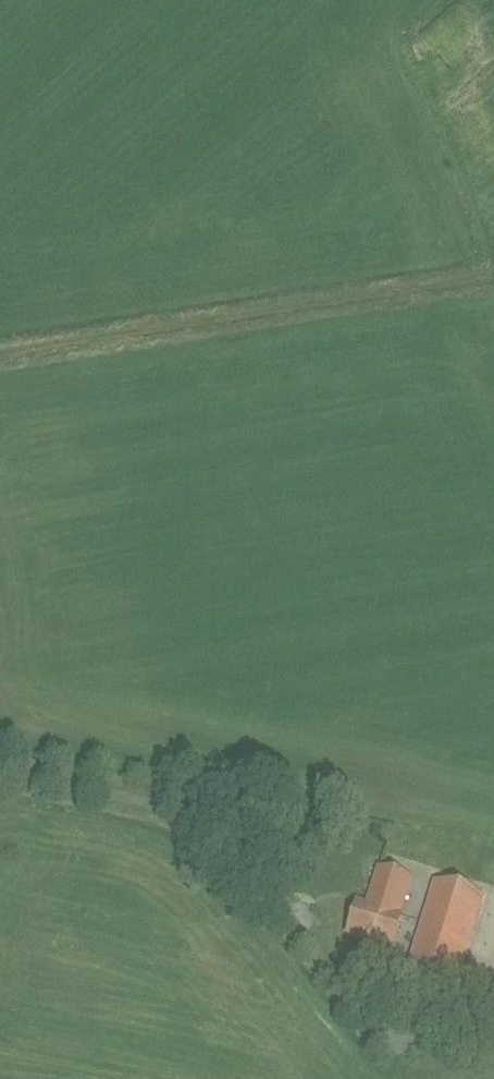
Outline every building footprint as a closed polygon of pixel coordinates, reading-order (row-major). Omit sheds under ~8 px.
[(357,903),(355,908),(351,908),(349,916),(352,918),(347,934),(392,948),(401,918),(398,916),(410,879),(379,869),(367,907),(357,903)] [(436,882),(410,963),(456,978),(482,896),(436,882)]
